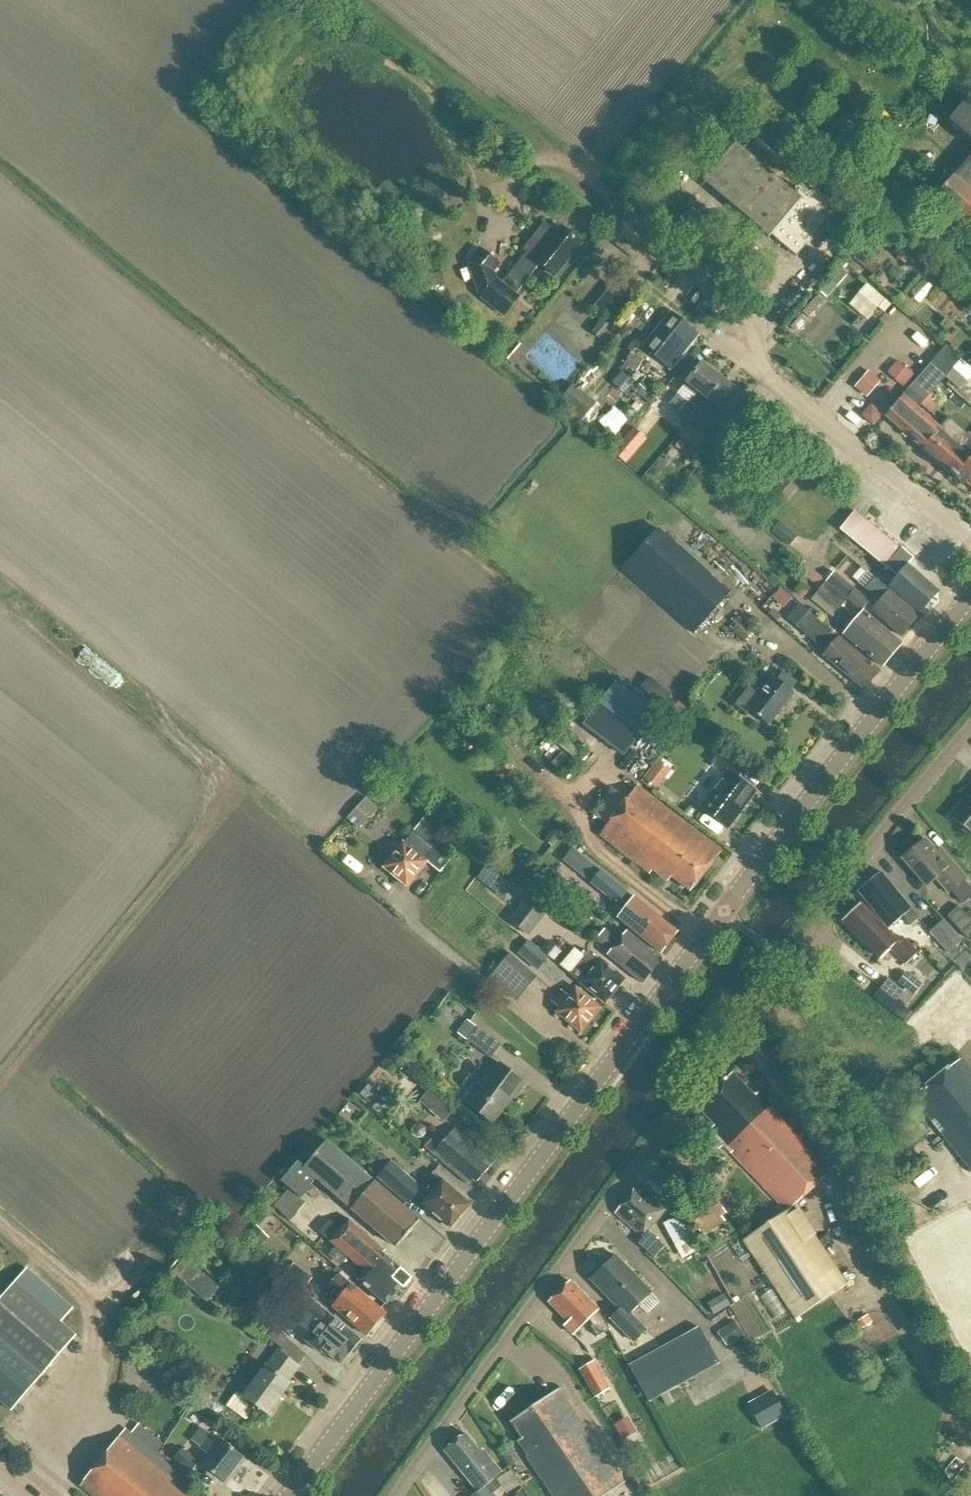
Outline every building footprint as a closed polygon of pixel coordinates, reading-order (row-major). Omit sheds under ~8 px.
[(970,99),(949,123),(970,141),(970,100),(970,99)] [(838,209),(754,137),(743,150),(736,144),(703,183),(769,239),(771,236),(796,258),(838,209)] [(955,180),(953,178),(936,199),(970,229),(970,161),(955,180)] [(516,297),(516,296),(540,266),(555,278),(582,245),(561,228),(536,259),(528,253),(502,285),(491,277),(500,266),(481,251),(469,265),(481,297),(505,317),(519,299),(516,297)] [(857,260),(873,276),(888,261),(871,245),(857,260)] [(826,299),(847,276),(842,271),(821,294),(826,299)] [(440,286),(438,275),(429,277),(431,288),(440,286)] [(852,303),(873,321),(892,299),(871,281),(852,303)] [(614,324),(630,303),(611,287),(594,308),(614,324)] [(809,318),(822,304),(817,299),(804,314),(809,318)] [(670,370),(699,337),(671,315),(643,347),(670,370)] [(795,332),(806,321),(802,317),(791,329),(795,332)] [(599,340),(609,328),(603,323),(593,335),(599,340)] [(506,360),(513,366),(526,352),(519,345),(506,360)] [(960,361),(946,349),(912,388),(886,417),(950,474),(953,471),(953,472),(970,451),(970,443),(969,441),(970,439),(970,437),(948,418),(939,428),(918,409),(925,400),(926,400),(960,361)] [(903,387),(913,376),(898,363),(888,374),(903,387)] [(698,394),(681,415),(691,422),(724,381),(702,364),(686,384),(698,394)] [(855,388),(867,398),(881,382),(869,372),(855,388)] [(620,377),(613,386),(644,410),(651,400),(620,377)] [(724,381),(691,422),(700,430),(717,408),(729,418),(745,398),(724,381)] [(580,423),(595,405),(572,386),(557,404),(580,423)] [(953,472),(953,471),(950,474),(963,486),(967,482),(970,486),(970,451),(953,472)] [(775,491),(788,502),(812,475),(799,464),(775,491)] [(889,586),(921,614),(939,593),(908,564),(914,558),(903,548),(901,549),(856,512),(840,531),(885,568),(886,567),(898,576),(889,586)] [(772,533),(790,547),(798,537),(781,522),(772,533)] [(693,637),(730,596),(657,531),(621,572),(693,637)] [(821,591),(828,583),(805,565),(798,573),(821,591)] [(863,613),(871,603),(835,574),(828,583),(848,600),(863,613)] [(872,612),(901,638),(918,617),(876,580),(867,591),(881,603),(872,612)] [(839,611),(848,600),(828,583),(821,591),(818,595),(839,611)] [(789,598),(781,591),(774,599),(782,606),(789,598)] [(844,635),(883,668),(902,646),(863,613),(844,635)] [(880,673),(809,614),(796,629),(827,654),(825,657),(848,676),(847,677),(862,689),(865,691),(880,673)] [(727,630),(746,645),(756,631),(738,617),(727,630)] [(748,711),(767,726),(794,694),(790,691),(796,684),(784,674),(778,681),(774,678),(759,696),(749,688),(734,706),(745,715),(748,711)] [(632,693),(615,713),(646,738),(663,718),(632,693)] [(566,733),(546,751),(562,768),(582,751),(566,733)] [(701,808),(729,830),(756,794),(737,780),(744,771),(720,753),(712,764),(726,774),(701,808)] [(644,781),(656,790),(671,771),(659,762),(644,781)] [(672,877),(691,893),(722,853),(637,784),(599,833),(650,874),(653,870),(668,882),(672,877)] [(951,817),(970,835),(970,793),(951,817)] [(356,828),(376,807),(367,799),(348,820),(356,828)] [(383,869),(407,888),(427,864),(440,875),(455,856),(424,830),(419,837),(413,833),(404,844),(403,844),(383,869)] [(552,847),(560,837),(553,833),(546,842),(552,847)] [(963,883),(966,880),(941,851),(937,854),(926,841),(903,860),(926,888),(936,880),(949,895),(950,894),(962,907),(970,899),(970,892),(963,883)] [(601,871),(591,883),(618,906),(628,893),(601,871)] [(910,927),(919,920),(881,874),(859,892),(889,929),(903,918),(910,927)] [(507,896),(482,875),(471,889),(495,910),(507,896)] [(615,917),(662,955),(679,932),(633,895),(615,917)] [(518,912),(510,923),(528,938),(548,912),(529,897),(527,899),(523,896),(514,908),(518,912)] [(906,966),(917,954),(902,938),(897,942),(860,905),(854,910),(849,909),(843,915),(844,920),(842,922),(880,960),(890,950),(906,966)] [(965,942),(970,937),(970,925),(956,909),(945,919),(965,942)] [(929,934),(947,955),(961,942),(942,922),(929,934)] [(643,985),(661,961),(626,933),(618,943),(604,932),(596,942),(610,954),(608,957),(643,985)] [(554,948),(548,943),(542,951),(548,956),(554,948)] [(580,984),(605,1005),(625,980),(600,960),(589,952),(570,976),(580,984)] [(498,967),(525,991),(537,977),(510,953),(498,967)] [(907,974),(899,983),(905,989),(914,996),(922,987),(907,974)] [(888,979),(881,989),(897,1002),(898,1000),(905,1006),(914,996),(905,989),(903,991),(888,979)] [(889,1011),(897,1002),(881,989),(873,999),(889,1011)] [(581,1034),(601,1010),(576,990),(569,998),(562,992),(552,1004),(560,1009),(556,1014),(581,1034)] [(467,1042),(477,1029),(466,1021),(456,1034),(467,1042)] [(468,1042),(491,1059),(501,1046),(478,1028),(468,1042)] [(970,1172),(970,1074),(960,1060),(912,1099),(970,1172)] [(468,1106),(493,1125),(524,1083),(499,1064),(468,1106)] [(787,1212),(744,1241),(775,1289),(759,1299),(780,1331),(796,1320),(807,1337),(841,1315),(830,1298),(848,1286),(794,1207),(829,1175),(806,1147),(758,1094),(754,1098),(732,1074),(698,1107),(716,1126),(712,1130),(733,1152),(732,1154),(787,1212)] [(425,1098),(446,1120),(454,1112),(433,1090),(425,1098)] [(425,1148),(468,1186),(473,1180),(477,1183),(497,1160),(481,1146),(478,1150),(455,1130),(443,1144),(435,1137),(425,1148)] [(317,1180),(397,1249),(420,1222),(327,1142),(305,1168),(299,1163),(282,1183),(290,1190),(274,1208),(291,1222),(307,1204),(302,1200),(309,1193),(307,1191),(317,1180)] [(437,1217),(451,1229),(470,1205),(457,1194),(458,1193),(435,1173),(421,1189),(391,1163),(378,1179),(409,1205),(417,1195),(426,1203),(422,1207),(436,1218),(437,1217)] [(615,1215),(643,1239),(636,1247),(653,1261),(662,1251),(654,1244),(654,1243),(646,1236),(667,1210),(642,1190),(638,1195),(634,1191),(615,1215)] [(699,1235),(705,1230),(725,1216),(712,1198),(686,1216),(699,1235)] [(663,1225),(675,1246),(689,1238),(678,1217),(663,1225)] [(404,1269),(402,1271),(383,1254),(385,1251),(350,1221),(331,1243),(366,1273),(359,1282),(387,1306),(402,1288),(405,1291),(415,1279),(404,1269)] [(634,1344),(647,1331),(631,1314),(652,1294),(616,1257),(591,1281),(620,1311),(611,1320),(634,1344)] [(206,1275),(186,1258),(173,1274),(193,1291),(206,1275)] [(0,1301),(0,1401),(12,1412),(76,1338),(60,1324),(73,1309),(27,1269),(0,1301)] [(332,1308),(366,1337),(385,1314),(339,1275),(327,1289),(340,1299),(332,1308)] [(609,1332),(599,1312),(570,1283),(549,1303),(568,1323),(564,1327),(574,1337),(589,1321),(592,1327),(591,1327),(597,1339),(609,1332)] [(324,1351),(341,1366),(360,1341),(303,1294),(295,1305),(315,1322),(309,1329),(315,1334),(307,1343),(321,1355),(324,1351)] [(731,1306),(725,1295),(708,1305),(714,1316),(731,1306)] [(232,1312),(238,1304),(229,1297),(223,1304),(232,1312)] [(249,1306),(276,1329),(284,1319),(257,1297),(249,1306)] [(743,1336),(734,1323),(722,1332),(731,1344),(743,1336)] [(290,1343),(272,1327),(264,1336),(282,1352),(290,1343)] [(699,1329),(629,1367),(649,1403),(719,1364),(699,1329)] [(246,1423),(256,1408),(268,1417),(292,1385),(289,1382),(300,1367),(279,1351),(267,1367),(267,1366),(242,1400),(236,1395),(226,1409),(246,1423)] [(595,1397),(610,1389),(595,1362),(580,1370),(595,1397)] [(625,1484),(561,1389),(511,1423),(522,1439),(518,1442),(528,1457),(526,1458),(552,1495),(608,1495),(625,1484)] [(760,1430),(784,1417),(771,1393),(747,1406),(760,1430)] [(183,1491),(189,1484),(154,1455),(162,1445),(138,1426),(131,1436),(125,1431),(80,1487),(92,1495),(190,1495),(183,1491)] [(202,1467),(225,1484),(244,1458),(212,1434),(200,1450),(210,1458),(202,1467)] [(474,1495),(494,1495),(493,1495),(500,1489),(493,1481),(502,1474),(483,1451),(479,1454),(465,1436),(446,1452),(479,1492),(474,1495)] [(173,1460),(190,1474),(197,1465),(180,1451),(173,1460)]
